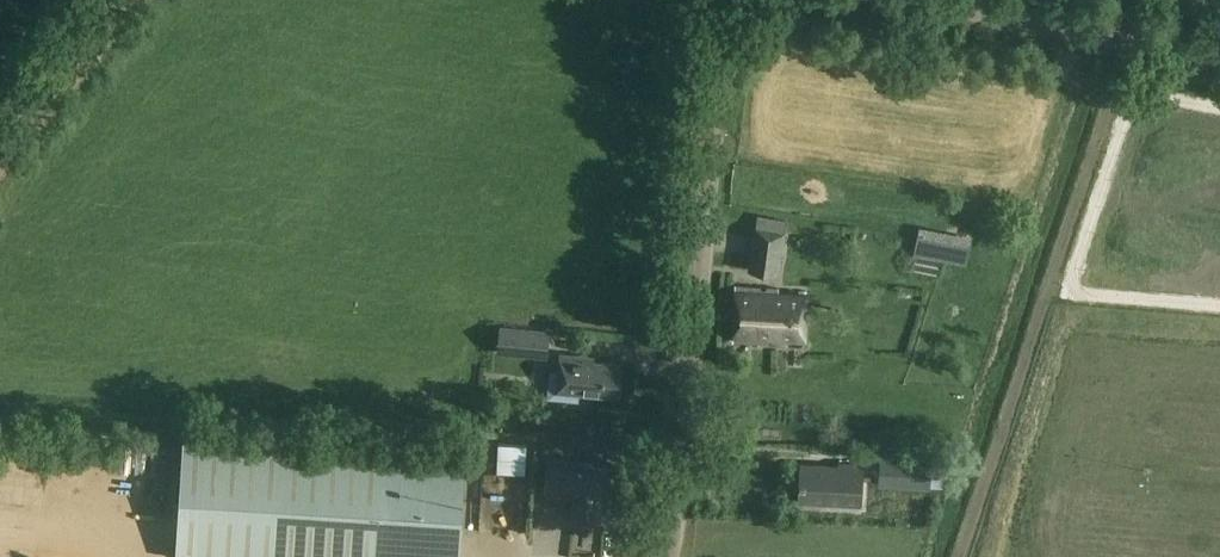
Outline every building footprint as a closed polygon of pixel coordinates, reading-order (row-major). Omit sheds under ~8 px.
[(758,216),(749,267),(778,272),(787,221),(758,216)] [(917,228),(912,255),(929,258),(934,231),(917,228)] [(722,282),(752,283),(753,271),(722,270),(722,282)] [(779,287),(736,284),(732,339),(787,343),(787,338),(806,339),(809,295),(779,293),(779,287)] [(523,328),(521,356),(546,358),(548,331),(523,328)] [(595,356),(560,353),(559,372),(551,371),(549,397),(580,400),(580,392),(618,396),(621,363),(595,360),(595,356)] [(183,436),(176,556),(460,556),(466,454),(183,436)] [(596,465),(547,460),(544,490),(574,493),(572,521),(598,523),(600,500),(607,500),(610,469),(596,467),(596,465)] [(865,464),(840,463),(840,465),(804,463),(801,501),(862,505),(865,464)] [(488,473),(487,534),(531,534),(532,473),(488,473)] [(177,490),(155,489),(155,511),(176,511),(177,490)]
